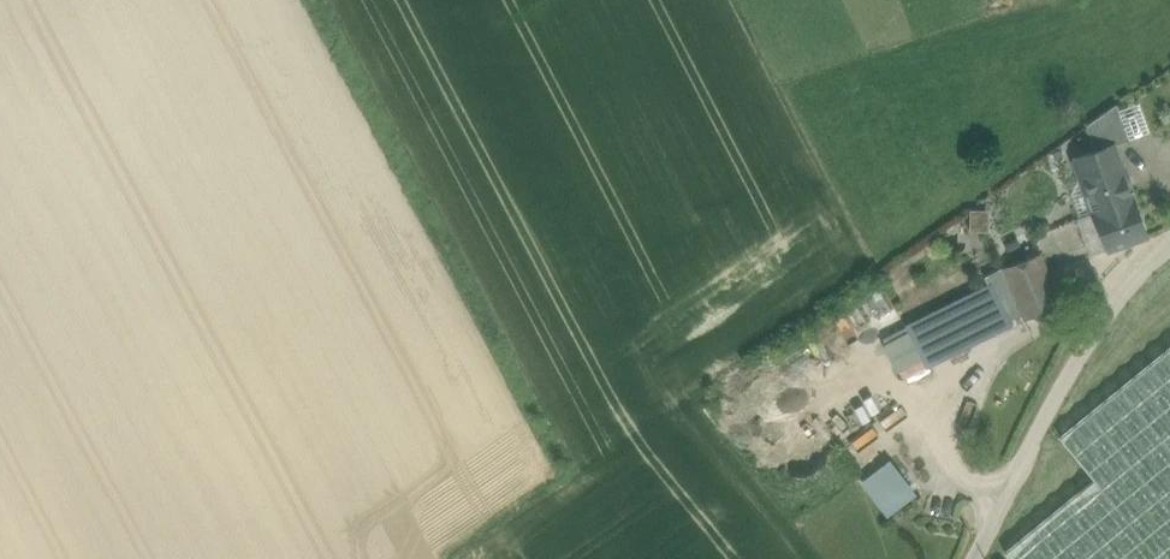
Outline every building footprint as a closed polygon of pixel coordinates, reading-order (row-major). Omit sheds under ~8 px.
[(1132,196),(1113,143),(1077,156),(1077,157),(1073,162),(1079,178),(1086,180),(1090,192),(1097,190),(1102,206),(1094,209),(1095,211),(1078,217),(1091,254),(1108,248),(1109,250),(1148,236),(1133,195),(1132,196)] [(1041,252),(1004,267),(1022,313),(1024,319),(1061,304),(1041,252)] [(1022,313),(1004,267),(987,275),(991,284),(1009,319),(1022,313)] [(991,284),(909,324),(927,360),(1009,320),(1009,319),(991,284)] [(1060,436),(1095,478),(1005,551),(1011,558),(1169,558),(1169,347),(1060,436)] [(887,462),(864,480),(880,501),(894,490),(903,483),(887,462)] [(894,490),(880,501),(887,510),(901,500),(894,490)]
